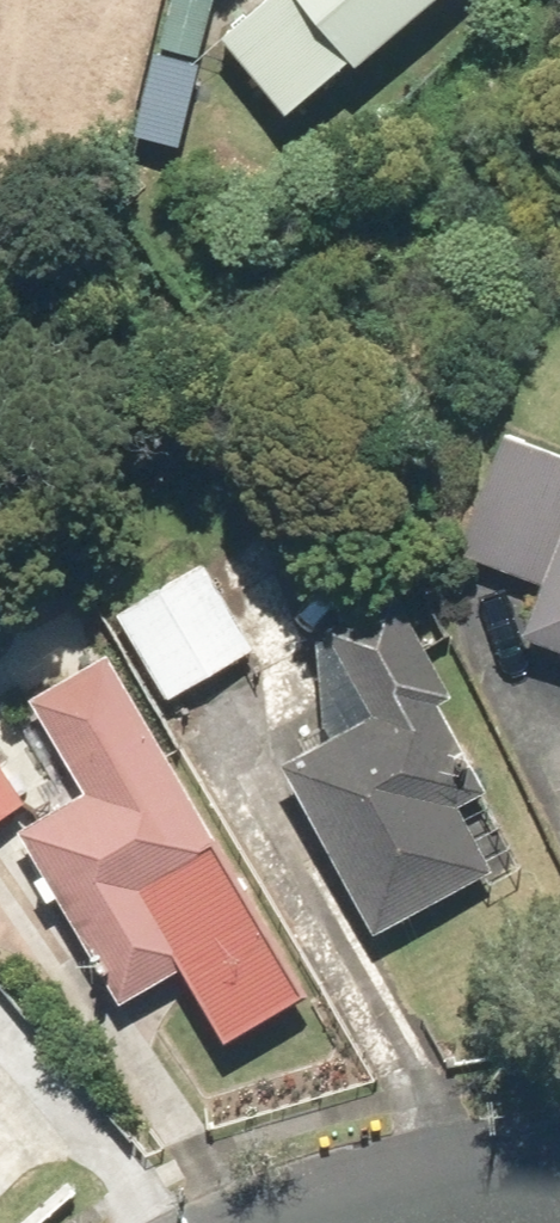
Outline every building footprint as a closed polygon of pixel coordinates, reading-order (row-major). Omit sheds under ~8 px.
[(226,0),(179,0),(174,44),(220,49),(226,0)] [(237,15),(311,108),(446,0),(256,0),(237,15)] [(559,650),(559,441),(520,425),(471,546),(550,578),(526,636),(559,650)] [(252,543),(123,609),(170,700),(299,633),(252,543)] [(386,936),(518,875),(466,761),(500,745),(426,584),(349,619),(392,712),(302,753),(386,936)] [(123,650),(49,693),(102,785),(36,822),(136,997),(205,958),(248,1032),(318,992),(123,650)] [(48,796),(0,725),(0,828),(48,796)]
